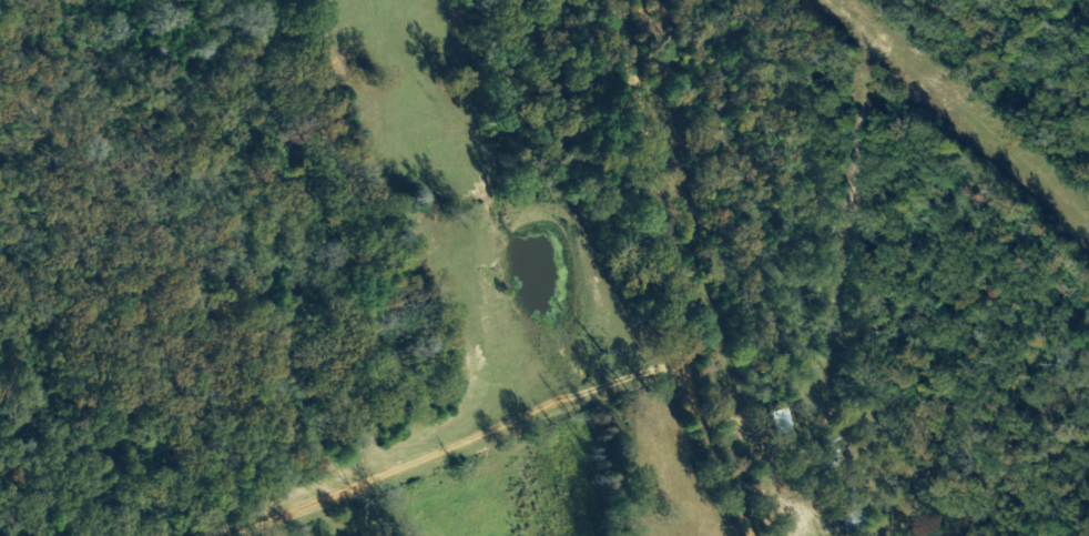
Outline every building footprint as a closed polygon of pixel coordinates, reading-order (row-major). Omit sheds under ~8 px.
[(865,531),(860,514),(868,511),(862,494),(853,496),(850,485),(835,490),(849,535),(865,531)]
